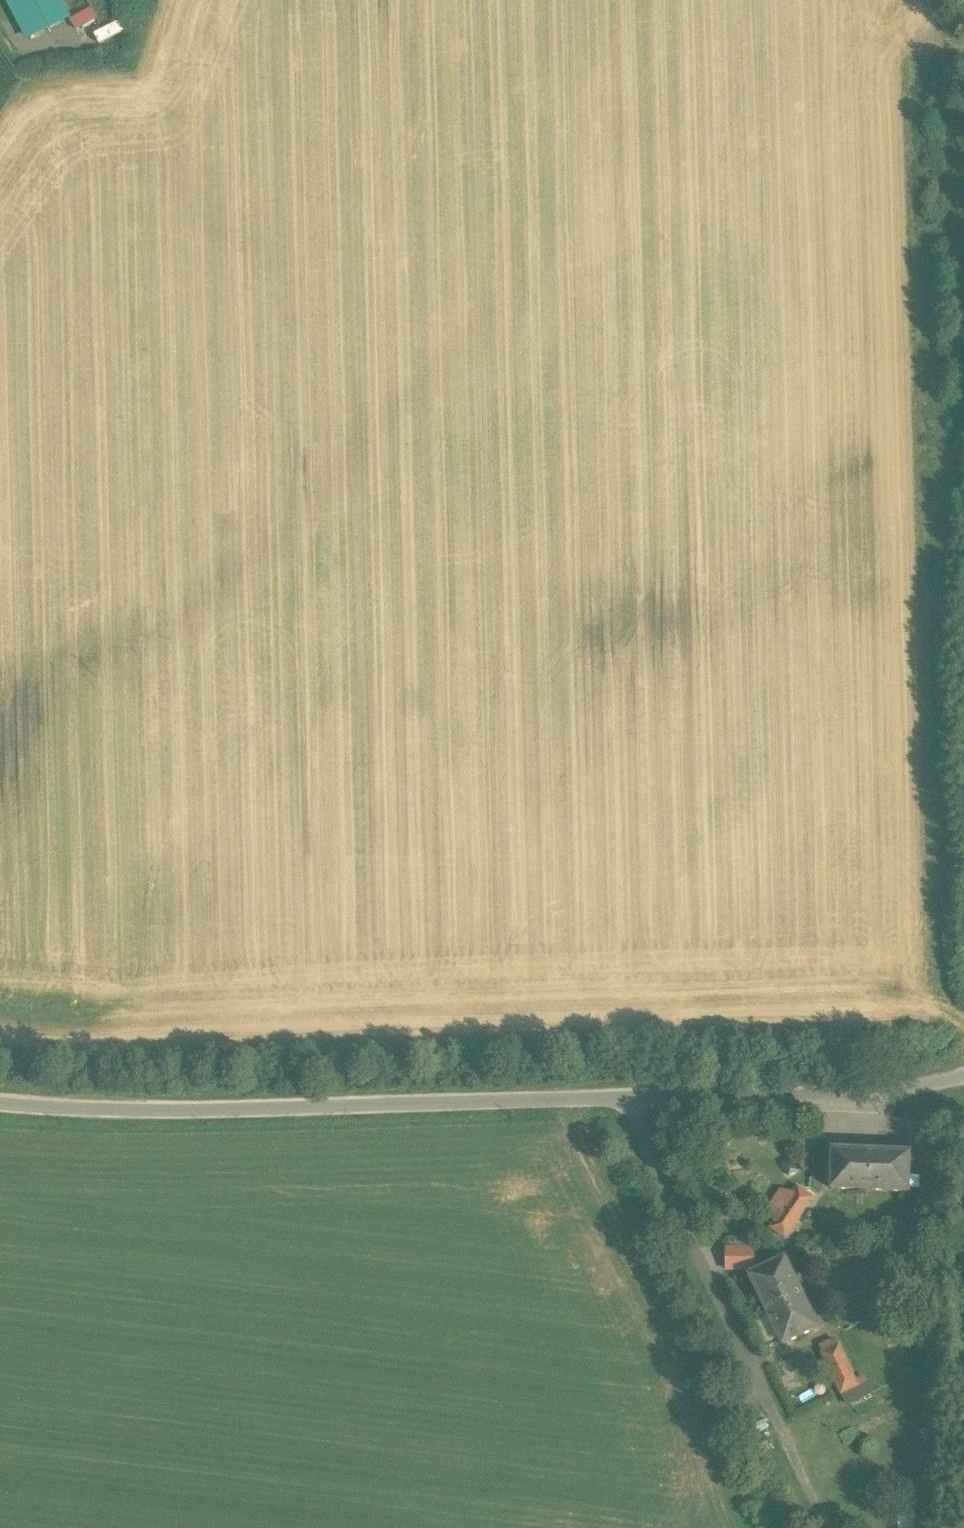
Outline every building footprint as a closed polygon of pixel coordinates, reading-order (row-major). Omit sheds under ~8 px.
[(32,39),(73,18),(64,0),(10,0),(32,39)] [(911,1152),(834,1148),(832,1188),(910,1191),(911,1152)] [(798,1186),(771,1227),(787,1237),(814,1197),(798,1186)] [(820,1327),(786,1257),(750,1274),(783,1344),(820,1327)] [(859,1385),(839,1344),(823,1352),(842,1393),(859,1385)]
